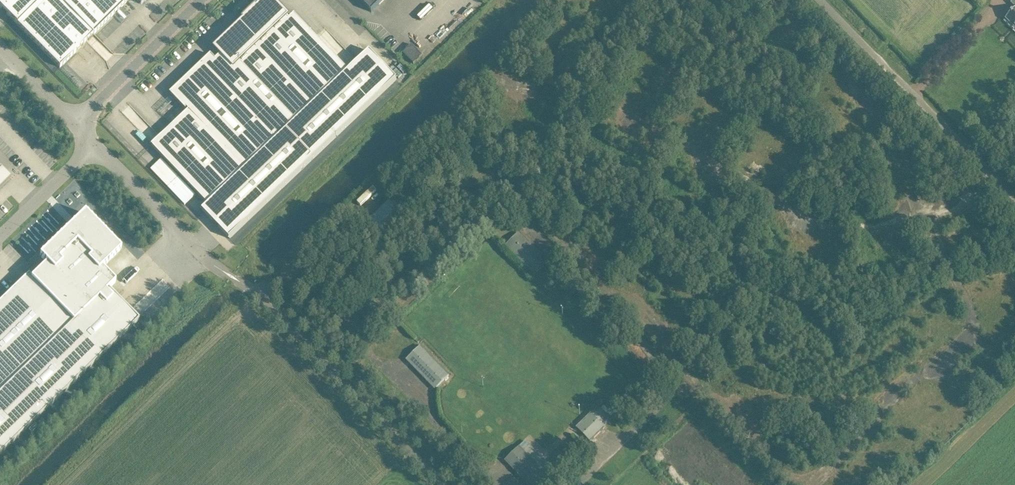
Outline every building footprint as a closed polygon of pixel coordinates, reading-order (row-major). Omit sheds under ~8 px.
[(60,68),(129,0),(0,0),(0,7),(60,68)] [(397,80),(370,51),(349,72),(295,15),(290,20),(288,18),(290,17),(274,0),(266,0),(215,49),(217,50),(170,94),(188,113),(152,146),(209,205),(203,211),(230,239),(397,80)] [(372,12),(384,0),(359,0),(372,12)] [(1005,19),(1014,28),(1014,9),(1005,19)] [(419,59),(422,56),(411,45),(403,54),(413,64),(416,62),(417,62),(420,60),(419,59)] [(11,179),(0,169),(0,189),(11,179)] [(184,198),(193,207),(197,203),(201,206),(205,202),(192,190),(184,198)] [(394,197),(365,226),(379,240),(408,212),(394,197)] [(32,278),(28,275),(0,302),(0,454),(138,321),(108,289),(115,283),(102,269),(121,250),(85,213),(40,257),(46,264),(32,278)] [(535,276),(549,263),(519,232),(505,246),(535,276)] [(414,353),(407,360),(435,389),(442,382),(449,376),(421,347),(414,353)] [(577,428),(591,442),(605,428),(591,414),(577,428)] [(519,447),(505,461),(528,484),(539,484),(548,476),(519,447)]
